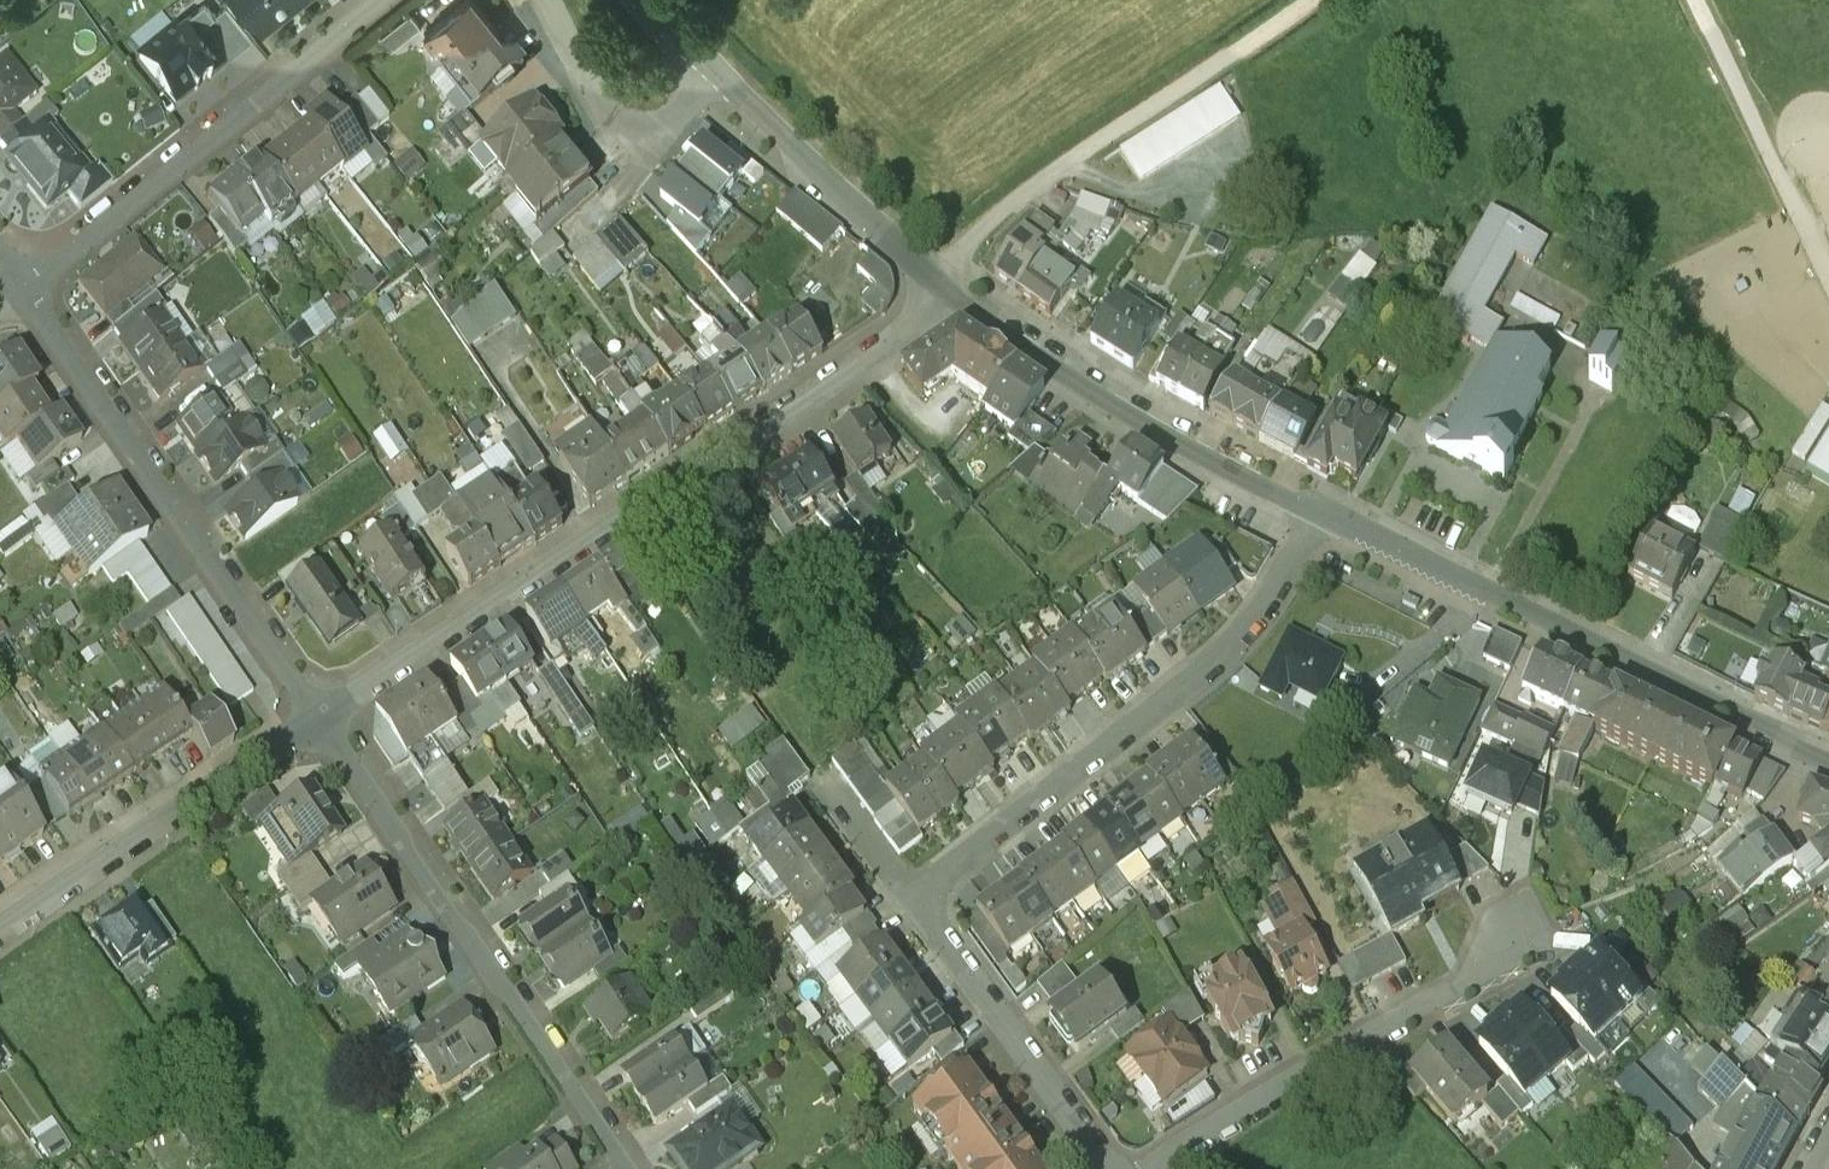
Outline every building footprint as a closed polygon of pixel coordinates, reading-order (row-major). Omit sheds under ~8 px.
[(263,32),(303,0),(238,0),(263,32)] [(449,64),(494,28),(471,0),(467,0),(424,34),(449,64)] [(198,30),(215,17),(205,5),(139,56),(175,102),(194,87),(196,90),(198,88),(196,86),(208,76),(210,79),(211,77),(209,75),(224,63),(198,30)] [(72,6),(45,25),(81,77),(106,56),(72,6)] [(227,8),(215,17),(198,30),(224,63),(253,41),(227,8)] [(410,15),(380,39),(391,52),(421,28),(410,15)] [(441,70),(471,108),(524,66),(494,28),(449,64),(441,70)] [(36,94),(6,57),(0,61),(0,123),(13,113),(36,94)] [(369,89),(357,98),(378,124),(389,115),(369,89)] [(1219,89),(1120,152),(1140,181),(1237,116),(1219,89)] [(378,124),(357,98),(356,96),(345,105),(365,131),(367,133),(379,124),(378,124)] [(510,180),(557,142),(563,138),(534,101),(487,138),(481,144),(482,144),(510,180)] [(341,170),(363,153),(364,152),(354,140),(325,103),(302,121),(308,128),(340,168),(341,170)] [(449,146),(476,125),(465,111),(438,132),(449,146)] [(13,113),(0,123),(0,142),(22,124),(13,113)] [(22,124),(0,142),(0,143),(8,153),(33,134),(24,123),(22,124)] [(481,144),(487,138),(476,125),(449,146),(442,152),(454,166),(482,144),(481,144)] [(42,127),(33,134),(8,153),(7,154),(22,172),(25,170),(33,181),(27,186),(46,210),(67,194),(84,180),(83,178),(42,127)] [(318,186),(340,168),(308,128),(285,146),(318,186)] [(367,133),(365,131),(354,140),(364,152),(363,153),(375,168),(387,158),(367,133)] [(517,199),(538,223),(590,183),(557,142),(510,180),(505,184),(517,199)] [(683,172),(721,202),(743,175),(722,158),(705,145),(683,172)] [(293,206),(318,186),(285,146),(261,166),(293,206)] [(722,158),(743,175),(755,185),(764,174),(731,147),(722,158)] [(300,214),(293,206),(261,166),(256,159),(231,178),(263,218),(276,234),(300,214)] [(97,166),(83,178),(84,180),(67,194),(80,210),(112,184),(97,166)] [(721,202),(683,172),(662,198),(679,212),(700,229),(721,202)] [(241,236),(263,218),(231,178),(207,197),(218,211),(239,237),(241,236)] [(598,192),(590,183),(538,223),(532,226),(544,240),(552,233),(598,192)] [(822,251),(841,229),(794,191),(776,213),(822,251)] [(1076,211),(1075,213),(1104,223),(1110,207),(1081,197),(1080,200),(1076,211)] [(247,244),(241,236),(239,237),(218,211),(208,219),(224,239),(234,254),(247,244)] [(1489,351),(1496,338),(1501,330),(1481,319),(1515,258),(1533,268),(1547,242),(1491,211),(1429,322),(1467,344),(1469,340),(1489,351)] [(710,237),(700,229),(679,212),(666,229),(695,259),(710,237)] [(1104,223),(1075,213),(1068,225),(1099,237),(1104,223)] [(1035,218),(994,275),(1020,291),(1031,275),(1032,275),(1043,260),(1043,259),(1037,255),(1054,231),(1035,218)] [(597,240),(597,241),(617,265),(625,274),(648,253),(620,221),(597,240)] [(531,253),(539,266),(565,249),(552,233),(544,240),(531,253)] [(104,315),(105,316),(124,301),(159,272),(133,241),(79,284),(104,315)] [(597,241),(573,260),(593,284),(617,265),(597,241)] [(885,265),(871,253),(857,268),(875,285),(861,299),(879,316),(882,313),(886,310),(889,307),(890,305),(892,302),(893,299),(894,296),(895,293),(895,290),(895,287),(895,284),(894,280),(893,277),(892,275),(891,272),(889,269),(887,267),(885,265)] [(1354,263),(1369,275),(1377,265),(1362,253),(1354,263)] [(768,260),(763,265),(769,271),(774,265),(768,260)] [(1031,275),(1020,291),(1019,293),(1050,316),(1071,288),(1080,294),(1091,279),(1072,266),(1066,277),(1043,260),(1032,275),(1031,275)] [(357,277),(369,293),(389,277),(377,262),(357,277)] [(776,279),(825,319),(839,302),(811,280),(806,286),(785,268),(776,279)] [(1530,268),(1514,309),(1559,327),(1575,286),(1530,268)] [(756,294),(739,276),(725,289),(742,307),(756,294)] [(494,285),(452,323),(468,347),(515,316),(494,285)] [(693,304),(736,353),(749,341),(706,293),(693,304)] [(112,329),(121,341),(160,315),(166,310),(151,298),(133,312),(112,329)] [(102,317),(112,329),(133,312),(124,301),(105,316),(104,315),(102,317)] [(295,348),(337,320),(325,302),(283,330),(295,348)] [(1092,342),(1132,368),(1165,317),(1146,305),(1138,316),(1117,303),(1092,342)] [(120,342),(140,372),(180,344),(160,315),(121,341),(120,342)] [(792,372),(823,353),(812,337),(818,333),(810,321),(805,325),(799,317),(769,336),(792,372)] [(1157,384),(1180,397),(1206,349),(1200,345),(1203,341),(1199,338),(1198,338),(1195,342),(1188,354),(1178,348),(1195,325),(1188,319),(1170,342),(1171,342),(1149,378),(1157,383),(1157,384)] [(1206,349),(1180,397),(1203,410),(1223,374),(1218,371),(1234,348),(1228,343),(1237,332),(1226,324),(1218,334),(1206,349)] [(1200,345),(1206,349),(1218,334),(1207,327),(1199,338),(1203,341),(1200,345)] [(1016,366),(960,328),(921,353),(940,383),(952,375),(989,400),(1016,366)] [(644,348),(659,367),(687,348),(671,329),(644,348)] [(633,426),(645,418),(643,415),(612,370),(585,331),(566,344),(596,389),(603,384),(633,426)] [(762,392),(792,372),(769,336),(739,356),(762,392)] [(1245,338),(1234,355),(1245,361),(1255,346),(1245,338)] [(1426,438),(1427,441),(1504,483),(1513,466),(1506,462),(1542,398),(1535,394),(1550,368),(1496,338),(1489,351),(1457,407),(1452,404),(1445,417),(1450,420),(1445,428),(1437,423),(1434,424),(1432,424),(1430,426),(1428,427),(1427,429),(1426,431),(1426,434),(1425,436),(1426,438)] [(140,372),(160,400),(200,372),(180,344),(140,372)] [(205,367),(214,380),(246,358),(237,345),(205,367)] [(612,370),(643,415),(655,406),(641,385),(645,383),(642,378),(659,367),(644,348),(612,370)] [(37,383),(16,352),(1,362),(0,363),(0,408),(27,389),(28,390),(37,383)] [(924,395),(940,383),(921,353),(904,364),(924,395)] [(1257,388),(1254,393),(1233,426),(1259,440),(1280,406),(1281,407),(1289,394),(1299,380),(1308,368),(1286,354),(1276,371),(1263,362),(1254,376),(1257,388)] [(734,411),(762,392),(739,356),(710,375),(734,411)] [(1624,369),(1602,357),(1589,380),(1611,392),(1624,369)] [(223,393),(233,386),(255,371),(246,358),(214,380),(222,392),(223,393)] [(1044,386),(1016,366),(985,409),(1014,429),(1015,430),(1027,412),(1044,386)] [(734,411),(710,375),(703,380),(702,380),(681,394),(705,430),(734,411)] [(1233,426),(1254,393),(1233,378),(1209,413),(1233,426)] [(1299,380),(1289,394),(1307,404),(1320,386),(1314,383),(1311,387),(1299,380)] [(196,453),(242,421),(253,413),(233,386),(223,393),(222,392),(176,424),(196,453)] [(27,389),(0,408),(0,440),(6,448),(15,442),(15,441),(48,419),(28,390),(27,389)] [(669,454),(705,430),(681,394),(681,393),(657,409),(655,406),(643,415),(645,418),(669,454)] [(1386,428),(1341,403),(1307,465),(1327,477),(1329,473),(1331,474),(1338,472),(1339,470),(1356,480),(1366,463),(1368,464),(1379,445),(1376,444),(1386,428)] [(1281,407),(1280,406),(1259,440),(1293,458),(1314,424),(1281,407)] [(61,410),(48,419),(15,441),(15,442),(35,470),(35,471),(51,460),(81,440),(61,410)] [(1057,432),(1027,412),(1015,430),(1014,429),(1008,437),(1032,453),(1057,432)] [(627,481),(669,454),(645,418),(633,426),(604,446),(627,481)] [(892,455),(868,418),(835,439),(858,476),(892,455)] [(374,432),(393,460),(411,448),(392,420),(374,432)] [(215,482),(239,465),(262,450),(261,448),(242,421),(196,453),(195,453),(215,482)] [(519,424),(506,433),(530,470),(543,461),(519,424)] [(627,481),(604,446),(592,428),(569,443),(574,450),(559,459),(590,506),(627,481)] [(1088,513),(1096,518),(1118,487),(1109,481),(1103,478),(1105,475),(1098,470),(1099,468),(1084,458),(1092,445),(1077,435),(1067,450),(1062,447),(1053,461),(1048,458),(1034,477),(1088,513)] [(1806,476),(1828,490),(1828,437),(1806,476)] [(239,465),(248,477),(281,454),(283,452),(274,439),(261,448),(262,450),(239,465)] [(1109,481),(1118,487),(1140,502),(1163,467),(1133,446),(1109,481)] [(246,478),(256,492),(279,476),(280,478),(293,469),(281,454),(248,477),(246,478)] [(839,495),(812,454),(788,470),(811,505),(823,497),(827,503),(839,495)] [(59,472),(51,460),(35,471),(35,470),(27,476),(36,489),(42,484),(59,472)] [(510,506),(531,492),(514,467),(493,481),(496,486),(510,506)] [(1163,467),(1140,502),(1168,521),(1199,490),(1163,467)] [(66,468),(59,472),(42,484),(50,496),(67,484),(74,480),(66,468)] [(811,505),(788,470),(764,486),(793,530),(807,521),(801,512),(811,505)] [(226,513),(245,539),(297,503),(280,478),(279,476),(256,492),(226,513)] [(470,585),(500,565),(462,508),(441,477),(417,493),(433,517),(441,512),(454,531),(459,532),(465,528),(470,535),(447,550),(470,585)] [(76,496),(67,484),(50,496),(34,507),(42,519),(47,516),(76,496)] [(433,517),(417,493),(412,485),(395,496),(400,504),(416,528),(433,517)] [(500,565),(534,543),(510,506),(496,486),(462,508),(500,565)] [(114,487),(84,508),(55,528),(56,530),(62,526),(77,548),(131,511),(114,487)] [(534,543),(562,524),(538,488),(531,492),(510,506),(534,543)] [(84,508),(76,496),(47,516),(55,528),(84,508)] [(858,499),(846,510),(865,530),(876,519),(858,499)] [(416,528),(400,504),(382,516),(391,529),(393,528),(400,539),(416,528)] [(147,535),(131,511),(77,548),(93,571),(87,575),(88,576),(102,566),(138,541),(147,535)] [(1092,523),(1096,518),(1088,513),(1085,518),(1092,523)] [(858,538),(845,523),(835,533),(848,548),(858,538)] [(1711,524),(1697,550),(1726,564),(1740,539),(1711,524)] [(400,539),(393,528),(391,529),(360,550),(394,600),(427,578),(400,539)] [(1695,556),(1651,533),(1628,576),(1672,600),(1695,556)] [(171,589),(138,541),(102,566),(113,582),(127,572),(149,604),(171,589)] [(601,565),(623,598),(655,576),(633,543),(601,565)] [(1167,567),(1199,612),(1233,587),(1224,575),(1207,552),(1200,543),(1167,567)] [(1207,552),(1224,575),(1237,566),(1219,543),(1207,552)] [(280,575),(288,586),(318,566),(310,554),(280,575)] [(563,590),(586,623),(615,604),(620,611),(628,606),(623,598),(601,565),(563,590)] [(318,566),(288,586),(327,642),(357,622),(318,566)] [(1151,611),(1168,634),(1199,612),(1167,567),(1136,590),(1151,611)] [(172,589),(171,589),(149,604),(118,626),(126,638),(167,610),(180,601),(172,589)] [(528,613),(550,647),(586,623),(563,590),(528,613)] [(180,601),(167,610),(231,705),(253,690),(188,595),(180,601)] [(635,604),(630,608),(639,620),(644,616),(635,604)] [(1095,624),(1126,667),(1146,653),(1145,652),(1127,628),(1114,610),(1095,624)] [(1139,619),(1156,643),(1168,634),(1151,611),(1139,619)] [(1127,628),(1145,652),(1156,643),(1139,619),(1127,628)] [(611,620),(593,634),(606,652),(624,638),(611,620)] [(1075,639),(1104,678),(1107,682),(1127,668),(1126,667),(1095,624),(1075,639)] [(479,645),(504,682),(518,672),(519,674),(535,664),(509,626),(479,645)] [(1522,643),(1496,630),(1484,657),(1510,669),(1522,643)] [(1292,633),(1262,690),(1284,700),(1294,681),(1305,687),(1302,693),(1321,703),(1344,660),(1292,633)] [(1052,648),(1085,692),(1104,678),(1075,639),(1072,634),(1052,648)] [(483,711),(471,719),(481,735),(507,718),(506,717),(521,707),(504,682),(479,645),(451,664),(466,686),(483,711)] [(1038,669),(1065,707),(1085,692),(1052,648),(1033,662),(1038,669)] [(1819,674),(1826,677),(1820,691),(1828,696),(1828,652),(1819,674)] [(1584,673),(1542,653),(1520,699),(1530,704),(1534,697),(1564,711),(1565,710),(1584,673)] [(572,665),(566,669),(570,675),(576,670),(572,665)] [(1772,665),(1754,699),(1788,716),(1801,680),(1772,665)] [(1801,680),(1788,716),(1807,724),(1816,702),(1820,691),(1826,677),(1819,674),(1806,668),(1801,680)] [(1018,683),(1051,727),(1070,713),(1065,707),(1038,669),(1018,683)] [(1615,688),(1584,673),(1565,710),(1585,721),(1596,726),(1615,688)] [(424,781),(449,764),(432,740),(456,725),(456,724),(443,704),(427,680),(377,713),(380,719),(406,757),(408,756),(424,781)] [(1410,701),(1391,744),(1449,770),(1480,700),(1437,680),(1425,708),(1410,701)] [(999,698),(1028,736),(1031,741),(1051,727),(1018,683),(999,698)] [(455,696),(471,719),(483,711),(466,686),(454,694),(455,696)] [(1596,726),(1594,730),(1653,760),(1674,718),(1615,688),(1596,726)] [(140,704),(171,749),(191,735),(184,724),(161,690),(140,704)] [(976,707),(1008,751),(1028,736),(999,698),(995,692),(976,707)] [(443,704),(456,724),(456,725),(465,739),(465,738),(471,746),(483,738),(481,735),(471,719),(455,696),(443,704)] [(719,727),(733,747),(768,723),(754,702),(719,727)] [(1828,734),(1828,708),(1816,702),(1807,724),(1822,731),(1828,734)] [(120,717),(150,762),(171,749),(140,704),(120,717)] [(1544,756),(1554,733),(1493,705),(1481,731),(1511,746),(1513,742),(1544,756)] [(184,724),(191,735),(207,758),(233,741),(210,707),(184,724)] [(960,726),(989,765),(1008,751),(976,707),(956,721),(960,726)] [(100,731),(130,776),(150,762),(120,717),(100,731)] [(1674,718),(1653,760),(1713,790),(1714,786),(1733,748),(1674,718)] [(392,767),(406,757),(380,719),(378,721),(373,738),(392,767)] [(1594,730),(1596,726),(1585,721),(1583,725),(1577,722),(1564,748),(1560,746),(1557,752),(1578,762),(1594,730)] [(941,741),(974,784),(993,770),(989,765),(960,726),(941,741)] [(79,744),(110,789),(130,776),(100,731),(79,744)] [(1203,735),(1192,744),(1208,766),(1221,757),(1203,735)] [(926,760),(954,799),(974,784),(941,741),(922,755),(926,760)] [(59,757),(90,803),(110,789),(79,744),(59,757)] [(832,761),(840,773),(862,757),(854,744),(832,761)] [(1192,744),(1170,760),(1201,804),(1223,788),(1208,766),(1192,744)] [(788,747),(760,767),(782,798),(810,778),(788,747)] [(1733,748),(1714,786),(1742,800),(1746,792),(1761,762),(1733,748)] [(42,779),(67,815),(68,817),(90,803),(59,757),(38,772),(42,779)] [(840,773),(849,784),(871,768),(862,757),(840,773)] [(1515,807),(1528,779),(1484,759),(1467,795),(1512,814),(1515,807)] [(906,774),(939,819),(958,804),(954,799),(926,760),(906,774)] [(1148,775),(1150,779),(1179,819),(1201,804),(1170,760),(1148,775)] [(1785,774),(1761,762),(1746,792),(1764,803),(1785,774)] [(446,812),(470,796),(449,764),(424,781),(446,812)] [(849,784),(858,796),(880,780),(871,768),(849,784)] [(914,826),(919,833),(939,819),(906,774),(887,789),(888,791),(897,803),(906,814),(914,826)] [(55,823),(67,815),(42,779),(30,787),(55,823)] [(1150,779),(1128,794),(1159,838),(1181,822),(1179,819),(1150,779)] [(1545,786),(1528,779),(1515,807),(1540,818),(1545,786)] [(858,796),(866,808),(888,791),(887,789),(880,780),(858,796)] [(461,802),(470,816),(484,806),(485,807),(500,797),(490,782),(461,802)] [(314,783),(264,817),(295,862),(296,864),(311,854),(342,833),(321,801),(325,799),(314,783)] [(1810,783),(1797,820),(1816,827),(1826,840),(1828,838),(1828,790),(1810,783)] [(42,834),(9,786),(0,792),(0,864),(42,834)] [(866,808),(875,819),(897,803),(888,791),(866,808)] [(1106,810),(1107,813),(1137,854),(1159,838),(1128,794),(1106,810)] [(874,820),(883,832),(906,814),(897,803),(875,819),(874,820)] [(473,867),(509,842),(501,830),(504,827),(496,815),(492,818),(485,807),(484,806),(470,816),(448,831),(456,843),(453,845),(461,857),(464,855),(473,867)] [(1719,817),(1703,809),(1698,820),(1714,828),(1719,817)] [(765,861),(808,831),(793,811),(749,843),(764,863),(765,861)] [(1107,813),(1085,828),(1117,872),(1139,856),(1137,854),(1107,813)] [(883,832),(891,843),(914,826),(906,814),(883,832)] [(673,816),(663,821),(685,865),(709,853),(697,829),(684,836),(673,816)] [(1752,847),(1770,836),(1761,823),(1743,835),(1752,847)] [(914,826),(891,843),(900,855),(923,838),(919,833),(914,826)] [(1063,844),(1064,846),(1095,888),(1117,872),(1085,828),(1063,844)] [(788,893),(831,862),(808,831),(765,861),(788,893)] [(1456,885),(1443,861),(1428,833),(1356,871),(1390,936),(1391,938),(1423,921),(1415,907),(1456,885)] [(1728,834),(1706,852),(1716,866),(1739,848),(1728,834)] [(1752,847),(1742,854),(1753,871),(1762,884),(1793,863),(1772,835),(1770,836),(1752,847)] [(495,901),(532,876),(509,842),(473,867),(495,901)] [(1064,846),(1042,862),(1074,906),(1096,890),(1095,888),(1064,846)] [(1466,849),(1443,861),(1456,885),(1458,889),(1489,872),(1466,849)] [(321,868),(311,854),(296,864),(295,862),(277,875),(288,890),(321,868)] [(540,873),(551,888),(574,873),(564,857),(540,873)] [(332,886),(312,899),(313,901),(342,943),(392,910),(376,886),(381,883),(368,862),(332,886)] [(811,924),(849,896),(849,897),(854,894),(831,862),(788,893),(810,923),(811,924)] [(1020,878),(1021,880),(1052,922),(1074,906),(1042,862),(1020,878)] [(332,886),(321,868),(288,890),(300,909),(313,901),(312,899),(332,886)] [(1762,884),(1753,871),(1734,883),(1740,892),(1731,898),(1735,905),(1762,884)] [(1021,880),(999,896),(1031,940),(1053,924),(1052,922),(1021,880)] [(1301,928),(1303,932),(1315,925),(1294,886),(1277,895),(1287,912),(1290,911),(1300,929),(1301,928)] [(842,934),(865,917),(864,916),(849,897),(849,896),(811,924),(810,923),(801,930),(817,952),(842,934)] [(999,896),(976,912),(1008,956),(1031,940),(999,896)] [(523,926),(544,958),(584,931),(563,899),(523,926)] [(112,919),(94,931),(120,969),(140,955),(146,964),(165,951),(163,948),(139,912),(133,904),(119,914),(120,916),(113,920),(112,919)] [(151,904),(139,912),(163,948),(176,939),(151,904)] [(1726,918),(1738,940),(1755,931),(1744,909),(1726,918)] [(1280,980),(1285,981),(1293,995),(1302,989),(1304,993),(1311,995),(1316,993),(1319,985),(1317,981),(1327,976),(1303,932),(1301,928),(1300,929),(1290,911),(1287,912),(1270,921),(1281,941),(1267,948),(1275,963),(1274,968),(1280,980)] [(873,929),(874,929),(877,926),(868,914),(864,916),(865,917),(842,934),(851,946),(873,929)] [(859,960),(883,942),(874,929),(873,929),(851,946),(850,947),(859,960)] [(544,958),(565,990),(606,962),(584,931),(544,958)] [(421,944),(415,943),(408,934),(375,957),(360,966),(361,968),(379,995),(379,998),(389,1013),(393,1014),(409,1003),(409,1000),(428,988),(429,989),(445,979),(434,964),(428,963),(424,956),(425,950),(421,944)] [(1391,938),(1390,936),(1352,957),(1367,986),(1406,965),(1391,938)] [(855,999),(900,966),(883,942),(859,960),(838,975),(855,999)] [(360,966),(375,957),(366,944),(334,965),(344,980),(361,968),(360,966)] [(1571,975),(1616,1023),(1637,1004),(1638,1003),(1625,988),(1626,986),(1622,982),(1611,970),(1609,971),(1595,956),(1584,966),(1582,965),(1571,975)] [(1062,965),(1040,984),(1059,1010),(1082,993),(1062,965)] [(1780,985),(1792,992),(1806,971),(1798,965),(1780,985)] [(872,1023),(917,990),(900,966),(855,999),(872,1023)] [(1233,1045),(1239,1042),(1258,1047),(1265,1028),(1271,1025),(1242,969),(1203,990),(1233,1045)] [(1792,992),(1798,997),(1802,999),(1816,977),(1806,971),(1792,992)] [(1625,988),(1638,1003),(1637,1004),(1649,1017),(1662,1005),(1632,973),(1622,982),(1626,986),(1625,988)] [(1581,1029),(1595,1044),(1595,1043),(1616,1023),(1571,975),(1561,984),(1562,986),(1551,997),(1565,1012),(1563,1013),(1576,1028),(1579,1030),(1581,1029)] [(1082,993),(1059,1010),(1052,1015),(1079,1052),(1112,1028),(1126,1018),(1112,999),(1106,1003),(1093,985),(1082,993)] [(623,987),(585,1013),(597,1030),(601,1027),(613,1044),(647,1021),(623,987)] [(725,987),(690,1010),(699,1024),(734,1000),(725,987)] [(889,1047),(935,1014),(917,990),(872,1023),(889,1047)] [(1819,1022),(1823,1016),(1802,999),(1798,997),(1784,1018),(1789,1021),(1771,1049),(1783,1057),(1819,1082),(1828,1066),(1828,1028),(1819,1022)] [(491,1055),(475,1030),(476,1029),(476,1027),(477,1026),(476,1024),(476,1023),(463,1004),(424,1031),(410,1040),(412,1042),(439,1082),(467,1063),(470,1068),(491,1055)] [(1823,1016),(1819,1022),(1828,1028),(1828,1007),(1823,1016)] [(1498,1025),(1546,1081),(1566,1064),(1567,1063),(1551,1045),(1553,1043),(1551,1040),(1538,1026),(1536,1027),(1521,1009),(1510,1018),(1508,1016),(1498,1025)] [(1126,1018),(1112,1028),(1122,1042),(1145,1025),(1135,1011),(1126,1018)] [(889,1047),(906,1070),(931,1051),(951,1037),(950,1035),(935,1014),(889,1047)] [(393,1055),(412,1042),(410,1040),(424,1031),(415,1018),(382,1040),(393,1055)] [(1172,1024),(1129,1055),(1147,1081),(1190,1049),(1172,1024)] [(1509,1080),(1525,1098),(1526,1098),(1546,1081),(1498,1025),(1488,1033),(1490,1035),(1479,1044),(1495,1062),(1493,1064),(1505,1079),(1507,1081),(1509,1080)] [(1567,1036),(1589,1059),(1594,1064),(1605,1054),(1595,1043),(1595,1044),(1581,1029),(1579,1030),(1576,1028),(1567,1036)] [(1553,1043),(1551,1045),(1567,1063),(1566,1064),(1573,1072),(1589,1059),(1567,1036),(1562,1031),(1551,1040),(1553,1043)] [(931,1051),(941,1065),(963,1047),(953,1033),(950,1035),(951,1037),(931,1051)] [(1751,1034),(1744,1049),(1758,1056),(1766,1041),(1751,1034)] [(629,1083),(631,1083),(641,1098),(691,1065),(673,1039),(625,1071),(624,1072),(624,1073),(623,1075),(623,1077),(623,1078),(624,1080),(625,1081),(626,1082),(628,1083),(629,1083)] [(1444,1048),(1414,1073),(1426,1088),(1456,1124),(1483,1102),(1487,1099),(1444,1048)] [(1190,1049),(1147,1081),(1164,1105),(1208,1074),(1190,1049)] [(1787,1100),(1770,1087),(1774,1081),(1741,1051),(1725,1068),(1759,1103),(1755,1108),(1794,1136),(1805,1119),(1784,1104),(1787,1100)] [(1794,1136),(1755,1108),(1759,1103),(1725,1068),(1708,1052),(1692,1067),(1707,1083),(1698,1091),(1722,1113),(1714,1128),(1737,1141),(1721,1168),(1777,1168),(1794,1136)] [(1819,1082),(1783,1057),(1779,1064),(1783,1067),(1774,1081),(1770,1087),(1787,1100),(1784,1104),(1805,1119),(1814,1106),(1822,1093),(1814,1088),(1819,1082)] [(659,1124),(661,1123),(687,1105),(708,1091),(707,1090),(691,1065),(641,1098),(651,1113),(651,1115),(650,1117),(650,1118),(651,1120),(652,1121),(653,1123),(655,1123),(656,1124),(657,1124),(659,1124)] [(1408,1066),(1395,1077),(1413,1098),(1426,1088),(1414,1073),(1408,1066)] [(1012,1130),(996,1108),(994,1110),(988,1102),(991,1100),(968,1068),(913,1108),(926,1126),(929,1124),(948,1149),(945,1152),(957,1168),(958,1168),(1012,1130)] [(1640,1075),(1623,1092),(1675,1146),(1692,1129),(1640,1075)] [(708,1091),(687,1105),(695,1117),(731,1093),(722,1079),(707,1090),(708,1091)] [(1499,1090),(1518,1113),(1521,1116),(1533,1106),(1526,1098),(1525,1098),(1509,1080),(1507,1081),(1505,1079),(1496,1086),(1499,1090)] [(1487,1099),(1483,1102),(1502,1126),(1518,1113),(1499,1090),(1487,1099)] [(739,1161),(746,1162),(757,1155),(758,1148),(750,1136),(743,1135),(729,1115),(673,1154),(684,1168),(728,1168),(739,1161)] [(1033,1159),(1031,1161),(1025,1153),(1028,1151),(1012,1130),(958,1168),(1040,1168),(1033,1159)] [(1662,1136),(1635,1168),(1694,1168),(1662,1136)] [(557,1144),(542,1154),(539,1150),(528,1157),(520,1146),(486,1168),(574,1168),(557,1144)]
